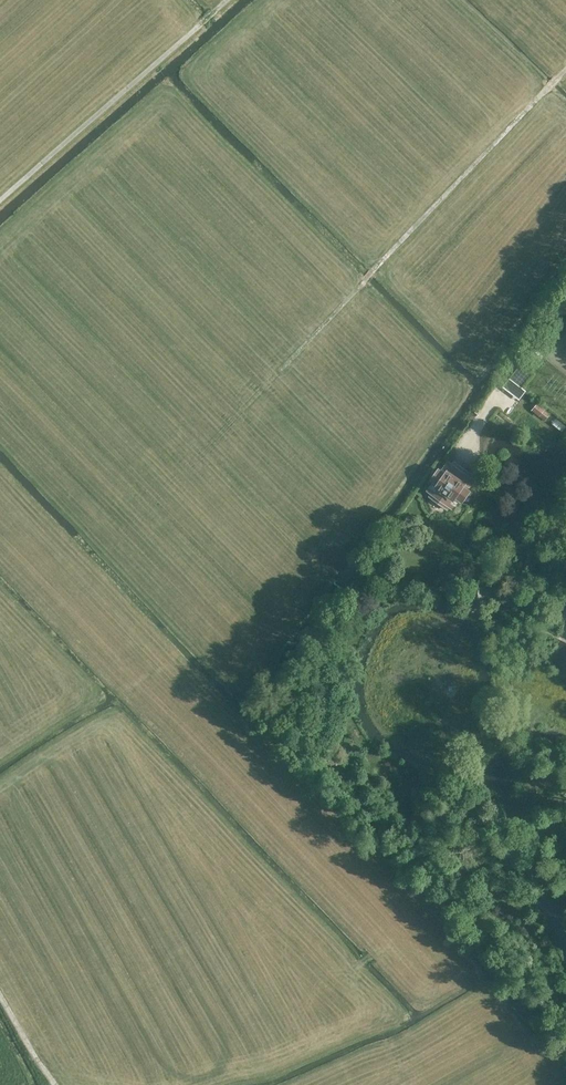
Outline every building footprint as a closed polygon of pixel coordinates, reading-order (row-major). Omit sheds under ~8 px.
[(546,410),(538,404),(533,410),(541,416),(546,410)] [(466,490),(471,483),(466,479),(468,476),(461,471),(459,474),(456,472),(458,469),(451,464),(444,474),(446,475),(444,477),(436,472),(430,481),(438,487),(437,488),(435,487),(428,497),(445,509),(452,499),(450,498),(451,496),(459,502),(466,492),(458,487),(459,485),(466,490)] [(485,588),(474,587),(472,607),(483,608),(485,588)]
